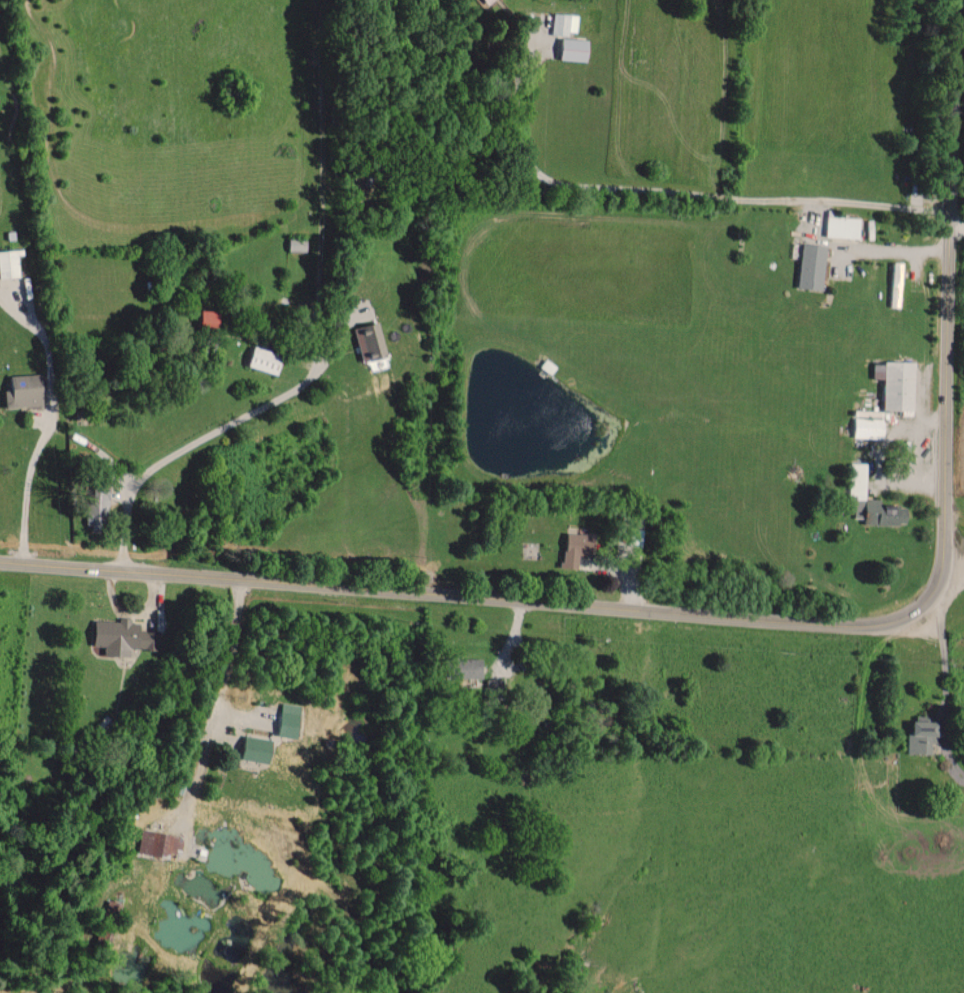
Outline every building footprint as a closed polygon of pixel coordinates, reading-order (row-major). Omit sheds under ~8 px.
[(573,35),(576,15),(551,12),(548,32),(573,35)] [(553,57),(583,62),(587,40),(556,36),(553,57)] [(857,238),(857,217),(823,216),(822,237),(857,238)] [(793,287),(817,290),(822,245),(798,242),(793,287)] [(19,276),(18,249),(0,249),(0,277),(19,276)] [(886,306),(899,306),(901,262),(888,261),(886,306)] [(189,327),(211,328),(212,311),(190,310),(189,327)] [(381,355),(371,320),(350,327),(356,345),(354,346),(358,362),(381,355)] [(271,375),(278,354),(248,344),(241,364),(271,375)] [(911,361),(879,361),(878,410),(899,410),(899,415),(910,415),(911,361)] [(34,374),(0,375),(1,407),(35,406),(34,374)] [(880,438),(881,411),(850,410),(849,437),(880,438)] [(863,463),(846,462),(846,495),(851,495),(851,517),(860,517),(860,524),(901,524),(901,505),(876,504),(876,498),(862,498),(863,463)] [(82,503),(82,521),(103,521),(103,491),(87,490),(87,504),(82,503)] [(624,551),(638,554),(642,530),(628,527),(624,551)] [(572,568),(574,554),(583,555),(586,535),(561,532),(557,566),(572,568)] [(88,620),(87,645),(99,646),(99,655),(125,656),(125,647),(144,648),(145,631),(134,630),(134,619),(114,619),(114,620),(88,620)] [(480,658),(442,658),(442,677),(480,678),(480,658)] [(293,738),(296,704),(277,702),(273,735),(293,738)] [(926,754),(926,742),(936,743),(936,721),(904,720),(903,753),(926,754)] [(235,758),(263,763),(268,739),(239,734),(235,758)] [(134,848),(176,858),(180,842),(173,840),(174,836),(139,828),(134,848)]
